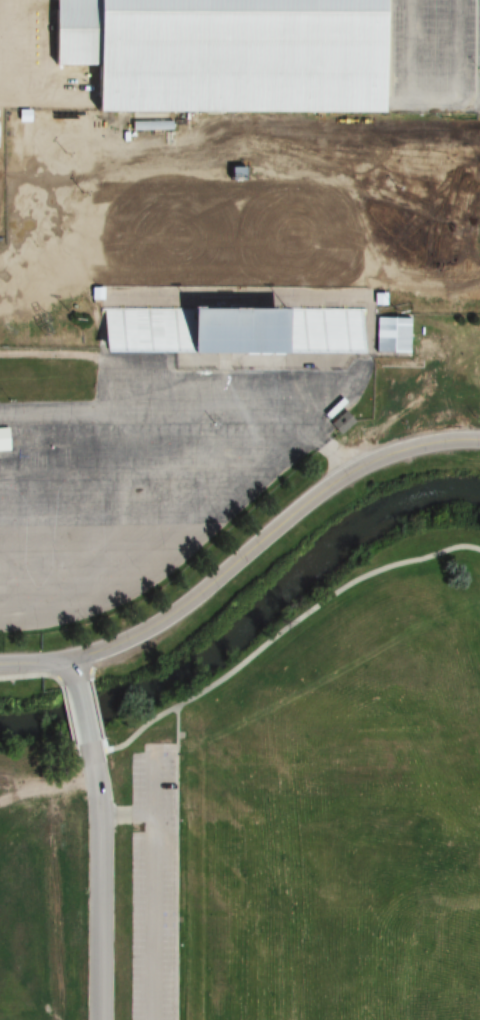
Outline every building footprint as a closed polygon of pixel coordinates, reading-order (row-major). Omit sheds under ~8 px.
[(49,66),(48,0),(373,0),(374,112),(87,113),(87,66),(49,66)] [(108,307),(367,307),(368,349),(109,350),(108,307)] [(407,353),(407,317),(372,317),(372,353),(407,353)] [(329,426),(339,435),(352,420),(342,411),(329,426)]
